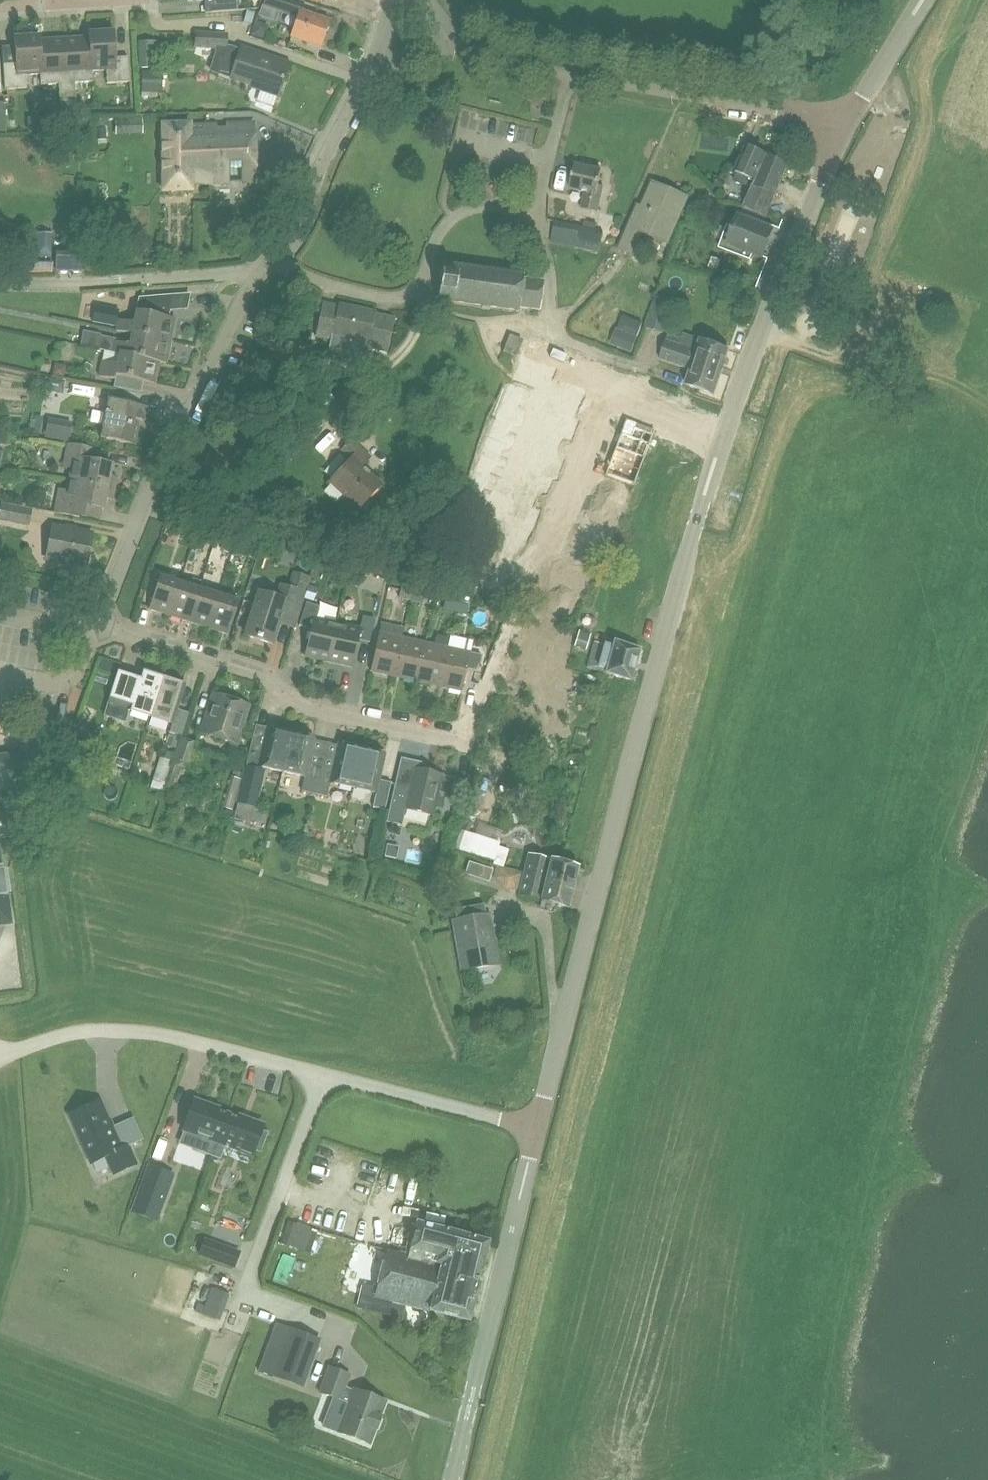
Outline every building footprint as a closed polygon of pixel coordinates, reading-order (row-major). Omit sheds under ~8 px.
[(211,12),(238,11),(237,0),(210,0),(211,12)] [(300,11),(298,17),(291,37),(321,47),(329,21),(300,11)] [(263,39),(266,31),(263,24),(255,21),(250,35),(263,39)] [(88,32),(91,81),(92,81),(91,70),(105,69),(106,82),(128,81),(127,56),(114,57),(113,31),(88,32)] [(91,81),(88,32),(87,32),(87,36),(63,37),(67,100),(75,100),(74,82),(91,81)] [(241,47),(239,50),(225,45),(225,33),(195,32),(195,46),(218,47),(210,70),(260,87),(259,88),(277,94),(287,66),(271,60),(272,57),(241,47)] [(41,84),(38,35),(13,36),(14,63),(2,63),(4,89),(26,87),(25,74),(39,73),(40,84),(41,84)] [(38,35),(41,84),(57,83),(58,101),(67,100),(63,37),(39,39),(38,35)] [(152,40),(136,41),(137,67),(153,66),(152,40)] [(141,70),(141,98),(162,98),(162,71),(141,70)] [(131,122),(132,109),(110,109),(110,122),(131,122)] [(188,124),(160,124),(162,191),(190,190),(190,183),(253,181),(251,124),(188,126),(188,124)] [(736,172),(754,180),(756,181),(754,185),(775,195),(776,195),(789,165),(747,146),(736,172)] [(553,165),(546,182),(558,186),(564,169),(553,165)] [(574,165),(570,189),(585,192),(582,208),(598,212),(603,186),(599,185),(601,170),(574,165)] [(756,181),(754,180),(742,208),(767,217),(775,195),(754,185),(756,181)] [(688,197),(653,182),(638,215),(634,213),(619,248),(635,255),(645,233),(668,243),(688,197)] [(275,202),(281,190),(267,184),(262,195),(275,202)] [(761,255),(770,229),(736,217),(727,243),(761,255)] [(596,229),(598,224),(588,221),(586,227),(555,220),(552,233),(550,243),(579,248),(578,255),(586,257),(587,250),(599,252),(601,243),(604,230),(596,229)] [(519,307),(539,309),(543,280),(523,278),(523,275),(442,264),(437,299),(519,310),(519,307)] [(130,331),(170,339),(173,318),(165,317),(168,295),(137,298),(133,322),(118,320),(116,329),(130,332),(130,331)] [(647,326),(662,331),(673,301),(657,296),(647,326)] [(388,351),(395,319),(387,317),(375,315),(375,312),(338,304),(337,307),(322,304),(315,335),(330,339),(326,361),(364,369),(369,347),(380,349),(388,351)] [(632,351),(637,336),(616,328),(611,343),(632,351)] [(166,363),(170,339),(130,331),(130,332),(128,344),(113,342),(111,352),(119,354),(119,353),(159,361),(158,362),(166,363)] [(729,349),(700,340),(682,334),(679,344),(666,339),(659,360),(691,370),(686,385),(715,394),(729,349)] [(504,351),(516,355),(522,339),(510,335),(504,351)] [(99,336),(97,350),(111,352),(113,342),(114,338),(99,336)] [(154,383),(158,362),(159,361),(119,353),(119,354),(118,365),(101,362),(98,378),(116,381),(116,377),(154,383)] [(526,384),(480,514),(532,534),(552,474),(558,476),(577,424),(572,422),(582,392),(548,379),(553,368),(525,358),(521,371),(516,370),(512,379),(526,384)] [(52,374),(63,377),(64,371),(61,365),(55,364),(52,374)] [(45,391),(56,393),(63,389),(65,381),(48,378),(45,391)] [(509,389),(519,393),(522,386),(512,382),(509,389)] [(507,396),(517,400),(519,393),(509,389),(507,396)] [(514,406),(517,400),(507,396),(504,403),(514,406)] [(135,427),(130,426),(131,422),(141,424),(144,406),(105,398),(97,438),(132,444),(135,427)] [(502,410),(512,413),(514,406),(504,403),(502,410)] [(509,420),(512,413),(502,410),(499,416),(509,420)] [(37,429),(59,434),(63,417),(40,413),(37,429)] [(507,427),(509,420),(499,416),(497,423),(507,427)] [(494,430),(504,433),(507,427),(497,423),(494,430)] [(615,431),(600,474),(633,486),(653,430),(635,424),(630,436),(615,431)] [(492,436),(502,440),(504,433),(494,430),(492,436)] [(489,443),(499,447),(502,440),(492,436),(489,443)] [(344,497),(338,504),(353,517),(368,500),(381,486),(361,468),(370,457),(352,441),(343,451),(352,459),(330,484),(344,497)] [(487,450),(497,453),(499,447),(489,443),(487,450)] [(68,479),(114,488),(116,478),(109,477),(112,465),(90,461),(93,450),(67,445),(63,466),(71,468),(68,479)] [(494,460),(497,453),(487,450),(485,457),(494,460)] [(485,457),(476,479),(486,482),(494,460),(485,457)] [(238,485),(250,485),(250,472),(238,472),(238,485)] [(112,499),(114,488),(68,479),(66,491),(58,489),(53,512),(79,517),(81,505),(103,510),(105,498),(112,499)] [(486,482),(476,479),(474,485),(484,489),(486,482)] [(484,489),(474,485),(471,492),(481,496),(484,489)] [(471,492),(469,499),(479,502),(481,496),(471,492)] [(479,502),(469,499),(466,506),(476,509),(479,502)] [(28,525),(31,509),(0,503),(0,520),(7,521),(28,525)] [(86,566),(93,533),(53,525),(47,559),(86,566)] [(192,540),(195,531),(185,529),(182,537),(192,540)] [(205,535),(195,531),(192,540),(203,543),(205,535)] [(229,562),(231,553),(234,544),(224,540),(218,558),(229,562)] [(245,547),(234,544),(231,553),(242,556),(245,547)] [(623,554),(621,562),(630,564),(632,556),(623,554)] [(293,627),(304,592),(309,577),(292,572),(287,587),(280,585),(276,598),(258,592),(245,635),(272,643),(279,623),(293,627)] [(168,614),(179,581),(159,575),(149,608),(168,614)] [(179,581),(168,614),(188,621),(201,581),(191,578),(189,585),(179,581)] [(208,627),(218,594),(209,591),(211,585),(201,581),(188,621),(208,627)] [(314,600),(318,587),(308,585),(304,598),(314,600)] [(398,599),(410,600),(412,591),(401,589),(398,599)] [(424,593),(412,591),(410,600),(422,603),(424,593)] [(218,594),(208,627),(227,633),(238,600),(218,594)] [(443,609),(455,612),(457,602),(446,601),(443,609)] [(469,605),(457,602),(455,612),(466,615),(469,605)] [(304,656),(328,661),(336,625),(314,620),(319,606),(307,603),(299,625),(310,629),(304,656)] [(336,625),(328,661),(352,666),(358,639),(370,641),(375,619),(362,616),(359,630),(336,625)] [(585,649),(590,635),(579,631),(574,645),(585,649)] [(370,671),(393,676),(402,638),(379,633),(370,671)] [(393,676),(416,681),(425,643),(402,638),(393,676)] [(606,674),(605,674),(631,680),(634,667),(640,650),(614,642),(612,653),(593,648),(588,669),(606,674)] [(439,687),(448,648),(425,643),(416,681),(439,687)] [(448,648),(439,687),(462,692),(471,653),(448,648)] [(150,717),(162,679),(139,671),(137,675),(119,669),(104,715),(122,721),(126,709),(150,717)] [(162,679),(150,717),(171,724),(169,729),(181,733),(188,714),(176,711),(184,687),(162,679)] [(247,705),(213,694),(200,732),(235,743),(247,705)] [(251,716),(262,719),(267,700),(256,697),(251,716)] [(75,727),(65,754),(79,760),(89,733),(75,727)] [(265,734),(252,732),(245,764),(281,771),(290,733),(266,728),(265,734)] [(313,738),(290,733),(281,771),(304,777),(301,791),(315,794),(320,767),(308,764),(313,738)] [(174,748),(178,737),(168,734),(165,745),(174,748)] [(171,772),(165,790),(173,792),(174,786),(180,768),(187,770),(196,742),(182,738),(173,765),(171,772)] [(353,788),(361,748),(338,743),(332,769),(320,767),(315,794),(327,796),(329,783),(353,788)] [(385,753),(361,748),(353,788),(376,793),(373,807),(385,810),(392,782),(379,779),(385,753)] [(11,836),(8,814),(13,814),(20,790),(29,789),(24,751),(0,754),(0,837),(11,836)] [(387,821),(402,825),(406,809),(433,815),(443,775),(415,769),(417,762),(401,758),(387,821)] [(259,808),(267,770),(247,766),(238,803),(259,808)] [(165,790),(171,772),(158,768),(155,780),(157,781),(155,786),(165,790)] [(222,807),(232,809),(243,772),(233,769),(222,807)] [(489,851),(494,837),(483,833),(479,847),(489,851)] [(504,851),(500,867),(500,868),(573,887),(578,866),(528,854),(527,857),(504,851)] [(500,868),(500,867),(495,866),(493,877),(506,890),(519,892),(518,895),(569,907),(573,887),(500,868)] [(499,965),(490,913),(485,913),(483,904),(454,909),(456,918),(450,919),(452,932),(460,972),(499,965)] [(212,1157),(228,1114),(194,1101),(183,1129),(198,1135),(192,1150),(212,1157)] [(110,1128),(99,1102),(69,1115),(91,1163),(105,1156),(113,1174),(135,1164),(127,1145),(121,1147),(112,1127),(110,1128)] [(268,1132),(260,1130),(261,1126),(228,1114),(212,1157),(220,1160),(225,1145),(251,1154),(253,1150),(260,1153),(268,1132)] [(160,1206),(172,1174),(149,1166),(138,1199),(160,1206)] [(317,1232),(287,1222),(280,1244),(310,1253),(317,1232)] [(415,1223),(409,1249),(444,1257),(442,1263),(446,1264),(435,1312),(469,1320),(488,1240),(415,1223)] [(238,1249),(205,1237),(199,1253),(233,1266),(238,1249)] [(444,1257),(409,1249),(408,1256),(385,1250),(374,1297),(435,1312),(446,1264),(442,1263),(444,1257)] [(272,1375),(300,1385),(317,1340),(289,1330),(272,1375)] [(350,1374),(328,1366),(317,1394),(341,1402),(341,1401),(346,1403),(335,1432),(369,1446),(387,1401),(352,1388),(351,1389),(346,1387),(350,1374)]
